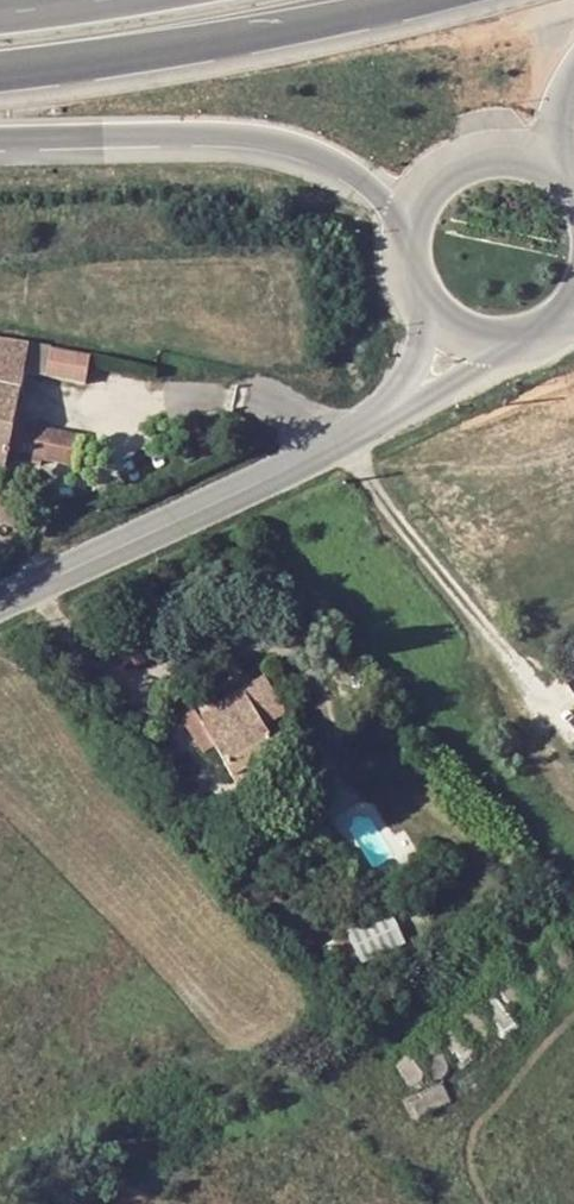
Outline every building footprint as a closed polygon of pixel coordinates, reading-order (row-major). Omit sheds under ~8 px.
[(9,451),(16,421),(26,370),(32,346),(24,345),(23,349),(0,345),(0,468),(5,469),(9,451)] [(87,367),(75,364),(77,353),(32,346),(26,370),(85,380),(87,367)] [(78,434),(16,421),(9,451),(71,465),(78,434)] [(260,680),(242,690),(223,701),(196,717),(212,744),(229,773),(275,747),(263,724),(281,713),(260,680)] [(214,688),(189,703),(196,717),(223,701),(214,688)] [(203,750),(212,744),(196,717),(189,703),(173,711),(203,750)] [(275,747),(229,773),(238,788),(283,763),(275,747)] [(342,925),(327,930),(344,964),(358,957),(342,925)]
